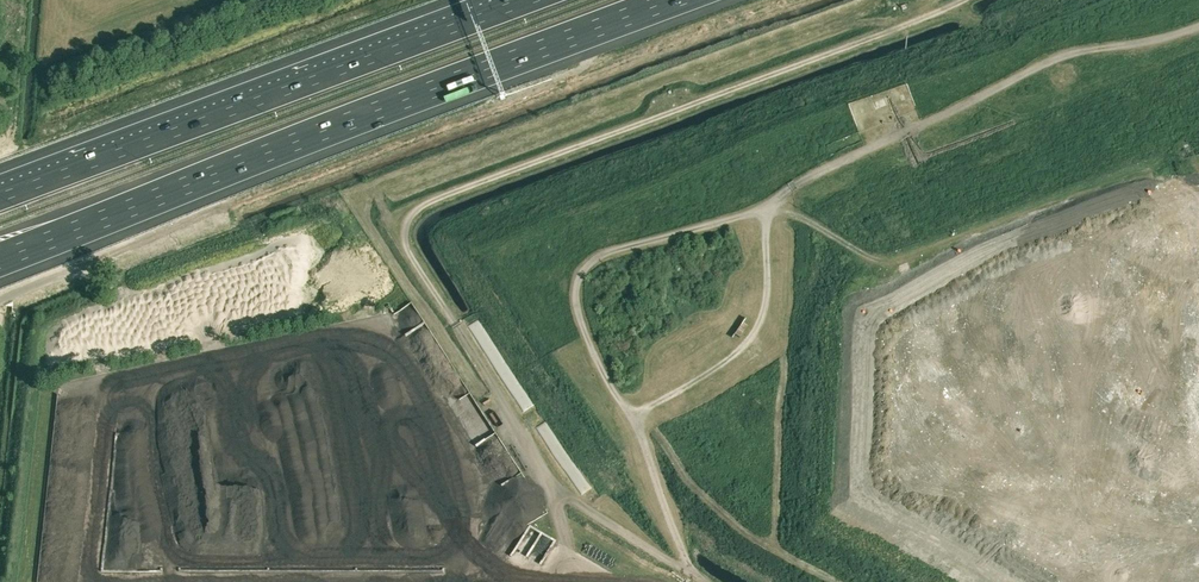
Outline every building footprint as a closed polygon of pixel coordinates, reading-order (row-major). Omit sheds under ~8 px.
[(410,83),(412,89),(421,86),(420,80),(410,83)] [(332,327),(365,322),(363,315),(331,320),(332,327)] [(904,453),(907,461),(917,457),(914,449),(904,453)] [(1152,519),(1154,526),(1164,522),(1161,516),(1152,519)]
